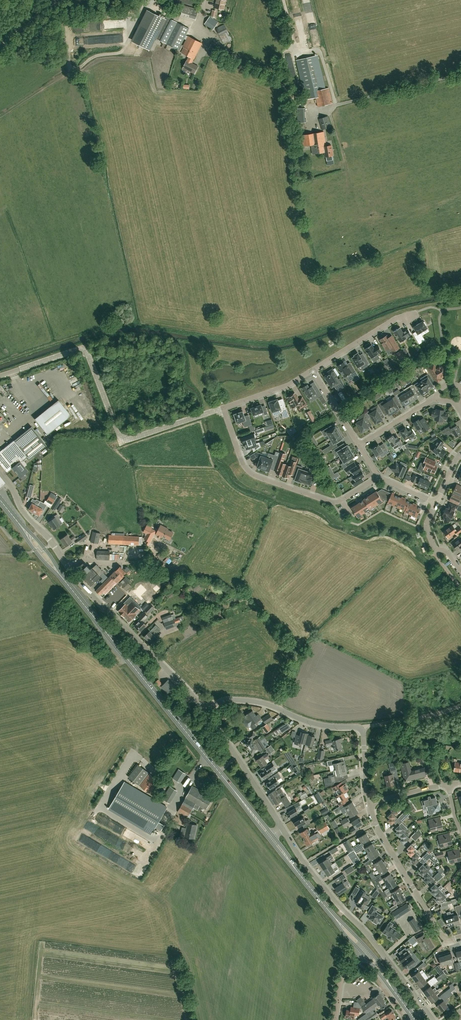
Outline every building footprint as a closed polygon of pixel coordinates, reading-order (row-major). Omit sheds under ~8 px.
[(215,7),(224,9),(226,0),(216,0),(215,7)] [(198,10),(184,5),(181,15),(196,19),(198,10)] [(309,27),(315,26),(312,8),(305,9),(306,13),(307,12),(308,17),(309,27)] [(210,16),(205,24),(213,29),(218,22),(210,16)] [(179,50),(180,46),(186,35),(189,28),(166,17),(156,38),(179,50)] [(220,36),(228,31),(224,24),(216,28),(220,36)] [(186,35),(180,46),(184,47),(181,52),(189,56),(183,68),(188,70),(195,73),(198,66),(192,63),(202,43),(188,36),(186,35)] [(220,54),(223,47),(212,42),(209,49),(220,54)] [(318,107),(333,103),(329,88),(325,88),(318,55),(297,60),(306,100),(316,97),(318,107)] [(319,119),(322,130),(331,127),(328,116),(319,119)] [(332,155),(333,155),(331,145),(326,146),(324,132),(301,135),(303,146),(311,145),(313,154),(325,152),(325,157),(326,156),(327,161),(333,160),(332,155)] [(417,325),(414,327),(419,336),(416,338),(415,337),(419,344),(425,340),(420,333),(427,328),(426,326),(427,325),(424,322),(423,322),(423,321),(419,324),(419,323),(417,325)] [(408,328),(407,329),(408,329),(403,332),(400,328),(400,327),(393,331),(393,332),(394,331),(400,342),(407,338),(406,337),(411,334),(411,335),(408,328)] [(399,348),(395,341),(392,336),(389,338),(387,335),(380,340),(381,342),(386,350),(391,348),(393,352),(399,348)] [(372,345),(366,348),(372,358),(373,361),(380,357),(378,354),(377,354),(382,351),(378,345),(375,347),(375,348),(374,348),(372,345)] [(405,357),(401,350),(396,353),(400,360),(405,357)] [(355,356),(352,358),(355,363),(354,363),(357,367),(357,366),(358,367),(362,365),(363,368),(369,364),(365,357),(362,359),(361,358),(358,353),(355,355),(355,356)] [(353,379),(355,381),(360,378),(352,365),(348,367),(347,366),(346,366),(345,365),(344,362),(341,364),(341,363),(340,364),(338,366),(341,371),(340,371),(343,376),(344,376),(344,377),(346,376),(349,381),(353,379)] [(439,366),(437,368),(434,364),(428,368),(437,382),(441,380),(440,377),(441,376),(442,377),(447,374),(445,370),(447,369),(444,364),(439,366)] [(329,374),(325,376),(326,378),(325,378),(327,381),(328,381),(332,387),(334,385),(335,387),(343,383),(345,386),(340,379),(338,380),(337,377),(337,376),(333,369),(328,372),(329,374)] [(430,381),(432,379),(429,373),(426,375),(427,377),(425,378),(426,379),(422,381),(428,391),(427,390),(430,388),(430,389),(433,387),(433,386),(430,381)] [(428,391),(422,381),(419,383),(418,382),(413,385),(416,391),(419,389),(422,395),(423,394),(423,395),(426,393),(428,391)] [(307,385),(302,388),(308,398),(316,393),(318,397),(322,395),(316,386),(313,388),(312,386),(309,388),(307,385)] [(416,391),(413,385),(412,385),(404,390),(412,402),(415,401),(414,400),(417,398),(414,393),(416,391)] [(412,402),(404,390),(395,395),(399,402),(402,400),(405,405),(408,403),(409,404),(412,402)] [(290,396),(288,397),(291,404),(290,404),(293,408),(297,406),(299,409),(307,405),(302,397),(298,400),(295,393),(294,394),(292,393),(290,394),(290,396)] [(393,399),(388,402),(395,413),(397,412),(397,411),(399,409),(398,407),(396,404),(398,402),(395,396),(392,398),(393,399)] [(270,402),(269,402),(270,405),(269,406),(271,410),(272,409),(273,412),(277,410),(278,414),(282,413),(284,418),(289,416),(285,406),(280,407),(277,399),(273,401),(273,400),(270,401),(270,402)] [(58,400),(35,419),(47,435),(71,416),(58,400)] [(392,415),(395,413),(388,402),(385,404),(383,401),(378,404),(382,410),(385,408),(388,413),(389,415),(392,414),(392,415)] [(261,405),(251,408),(254,415),(263,412),(264,415),(268,414),(265,407),(262,408),(261,405)] [(370,414),(372,417),(376,423),(378,422),(379,423),(382,421),(382,420),(381,418),(379,414),(382,412),(378,405),(371,409),(373,412),(370,414)] [(445,411),(436,409),(436,411),(433,410),(432,417),(435,417),(435,420),(443,421),(443,419),(447,419),(448,413),(444,412),(445,411)] [(306,412),(309,418),(312,423),(316,421),(316,420),(313,415),(310,410),(306,412)] [(253,422),(251,422),(249,415),(248,415),(249,416),(245,417),(243,411),(234,414),(237,423),(243,421),(245,427),(254,424),(253,422)] [(369,428),(368,427),(366,424),(367,423),(366,422),(369,421),(365,413),(358,417),(359,418),(357,419),(356,421),(357,423),(358,425),(357,426),(359,429),(360,428),(362,432),(369,428)] [(420,419),(413,423),(418,429),(421,427),(424,432),(430,428),(424,418),(421,420),(420,419)] [(450,426),(445,429),(447,431),(449,430),(451,433),(453,432),(456,437),(459,435),(459,436),(460,435),(460,431),(460,429),(459,430),(457,425),(456,426),(452,428),(450,426)] [(47,445),(31,426),(0,452),(0,460),(7,469),(12,465),(14,466),(12,467),(20,477),(27,471),(20,462),(21,461),(26,456),(29,460),(47,445)] [(328,428),(328,427),(322,431),(325,436),(328,435),(330,438),(340,432),(338,428),(337,428),(336,426),(329,431),(327,428),(328,428)] [(255,440),(256,440),(255,436),(259,435),(258,433),(265,431),(263,427),(254,431),(255,433),(242,438),(244,444),(255,440)] [(411,429),(408,431),(405,428),(404,427),(401,429),(402,430),(400,431),(405,440),(408,438),(410,441),(413,438),(414,440),(417,438),(411,429)] [(330,438),(332,441),(329,443),(331,446),(343,438),(342,436),(343,436),(340,432),(330,438)] [(393,435),(388,439),(394,449),(395,449),(398,447),(403,444),(399,439),(397,436),(394,437),(393,435)] [(318,444),(313,436),(308,439),(313,447),(318,444)] [(254,451),(261,447),(259,442),(256,443),(255,440),(244,444),(245,447),(246,447),(247,449),(252,447),(254,451)] [(436,446),(433,451),(436,454),(439,456),(442,457),(442,456),(443,456),(443,455),(444,455),(444,454),(445,454),(445,453),(445,452),(446,451),(442,448),(441,447),(444,443),(439,440),(435,445),(436,446)] [(382,450),(379,446),(378,444),(372,448),(373,449),(372,450),(374,453),(375,453),(377,456),(380,454),(382,457),(389,452),(386,447),(382,450)] [(341,449),(340,446),(333,450),(336,455),(339,454),(341,457),(351,451),(350,449),(351,448),(349,446),(348,446),(348,445),(341,449)] [(341,457),(343,461),(340,462),(344,468),(350,464),(348,461),(355,457),(354,456),(355,455),(353,452),(352,453),(351,451),(341,457)] [(262,454),(256,452),(250,456),(253,459),(257,456),(260,458),(257,467),(258,467),(258,468),(261,469),(263,469),(269,453),(267,458),(261,456),(262,454)] [(275,468),(278,469),(276,473),(277,473),(277,474),(280,475),(280,474),(282,475),(286,464),(283,463),(286,454),(280,452),(275,468)] [(269,453),(263,469),(265,470),(265,471),(268,472),(269,471),(270,471),(272,464),(275,465),(278,456),(277,458),(274,457),(273,460),(267,458),(269,453)] [(426,458),(423,464),(425,465),(423,469),(427,471),(428,470),(434,473),(437,467),(435,465),(436,462),(426,458)] [(286,464),(282,475),(284,476),(284,477),(287,478),(287,477),(288,478),(289,474),(292,475),(298,459),(297,459),(296,462),(291,461),(289,466),(286,465),(286,464)] [(396,462),(390,468),(395,473),(395,474),(398,475),(398,476),(401,477),(402,477),(406,468),(399,465),(396,462)] [(355,463),(352,465),(345,469),(348,474),(350,472),(352,476),(363,469),(361,468),(362,467),(360,465),(359,464),(357,465),(355,463)] [(302,467),(297,465),(295,471),(298,472),(295,480),(296,480),(295,481),(299,482),(299,481),(301,482),(302,480),(305,471),(301,469),(302,467)] [(352,476),(354,479),(351,481),(354,486),(364,480),(362,477),(365,476),(365,475),(365,474),(364,472),(363,472),(362,470),(363,470),(363,469),(352,476)] [(311,473),(305,471),(302,480),(308,482),(308,483),(312,485),(314,478),(310,477),(311,473)] [(428,481),(424,479),(420,478),(418,477),(414,475),(411,481),(415,483),(416,482),(418,483),(418,484),(427,488),(430,482),(428,481)] [(453,492),(460,496),(460,486),(457,484),(455,487),(453,492)] [(390,493),(387,491),(386,492),(384,496),(383,495),(385,491),(384,490),(382,489),(377,492),(382,500),(383,499),(388,502),(387,503),(391,504),(392,504),(394,504),(393,506),(397,496),(394,494),(394,493),(392,492),(391,494),(390,494),(390,493)] [(382,500),(377,492),(377,491),(373,493),(372,492),(369,494),(376,504),(379,503),(379,504),(383,502),(382,500)] [(453,492),(449,501),(460,506),(460,504),(460,496),(453,492)] [(374,506),(376,504),(369,494),(366,495),(367,497),(364,499),(371,510),(375,507),(374,506)] [(52,505),(55,499),(49,496),(46,501),(52,505)] [(54,511),(62,499),(58,496),(50,508),(54,511)] [(399,508),(404,498),(402,497),(401,498),(397,496),(393,506),(394,506),(394,505),(396,505),(396,507),(399,508)] [(405,512),(405,511),(409,503),(410,502),(406,500),(406,499),(404,498),(399,508),(403,510),(404,509),(405,510),(405,512)] [(33,513),(37,506),(33,504),(35,501),(32,499),(28,506),(30,507),(28,509),(31,511),(31,512),(33,513)] [(371,510),(364,499),(361,501),(360,500),(357,502),(364,513),(366,511),(367,513),(371,510)] [(37,506),(33,513),(36,515),(37,514),(39,515),(40,513),(42,514),(47,505),(40,501),(37,506)] [(361,514),(364,513),(357,502),(354,504),(355,505),(351,507),(358,518),(362,516),(361,514)] [(87,507),(91,511),(95,507),(91,503),(87,507)] [(411,514),(415,504),(413,503),(413,504),(409,503),(405,511),(407,512),(407,513),(411,514)] [(451,521),(450,518),(451,519),(454,511),(456,506),(450,503),(448,508),(447,508),(446,508),(445,510),(443,511),(444,513),(443,515),(444,522),(451,521)] [(415,504),(411,514),(414,516),(415,515),(417,516),(416,517),(417,517),(421,508),(417,506),(418,505),(415,504)] [(99,518),(102,514),(95,507),(91,512),(99,518)] [(54,529),(60,525),(56,520),(59,518),(60,518),(57,514),(54,516),(54,517),(49,521),(54,529)] [(170,539),(173,533),(168,530),(168,529),(161,525),(156,534),(162,537),(162,536),(170,539)] [(444,532),(444,533),(444,534),(445,535),(446,535),(448,538),(456,532),(458,535),(460,532),(460,528),(459,526),(455,529),(452,525),(444,532)] [(152,529),(150,531),(145,528),(144,532),(147,533),(144,539),(150,542),(156,531),(152,529)] [(98,544),(101,533),(93,531),(90,542),(98,544)] [(80,543),(88,537),(85,533),(77,539),(80,543)] [(72,541),(76,539),(74,536),(70,538),(68,535),(61,539),(66,546),(73,542),(72,541)] [(109,535),(109,543),(139,545),(139,537),(125,536),(112,535),(109,535)] [(155,537),(149,546),(154,550),(160,541),(155,537)] [(453,544),(457,550),(460,547),(460,548),(460,538),(453,544)] [(109,560),(110,552),(97,551),(96,559),(109,560)] [(100,576),(104,573),(96,564),(93,568),(92,567),(91,569),(87,565),(86,566),(83,563),(76,569),(91,585),(101,576),(100,576)] [(103,592),(106,594),(127,573),(120,566),(96,590),(100,595),(103,592)] [(122,581),(127,586),(130,584),(129,583),(132,580),(128,576),(122,581)] [(119,612),(121,614),(127,609),(129,611),(125,616),(130,621),(136,614),(135,613),(141,607),(132,599),(127,605),(126,604),(119,610),(119,611),(119,612)] [(148,614),(154,608),(151,604),(144,610),(148,614)] [(135,626),(137,628),(136,629),(139,631),(140,631),(147,625),(143,621),(147,616),(148,617),(148,616),(144,612),(139,618),(140,619),(137,622),(138,623),(135,626)] [(164,623),(166,629),(177,625),(176,622),(180,621),(179,617),(176,618),(173,619),(164,623)] [(147,640),(148,640),(151,643),(156,638),(155,636),(161,630),(156,625),(150,631),(144,636),(144,637),(147,640)] [(175,686),(168,679),(163,685),(162,687),(168,693),(170,691),(175,686)] [(249,727),(251,726),(253,729),(256,726),(254,723),(261,718),(258,714),(256,716),(252,710),(244,716),(246,719),(244,721),(244,723),(247,727),(249,727)] [(270,713),(267,715),(261,718),(265,724),(270,720),(270,721),(273,719),(270,713)] [(267,733),(271,729),(267,723),(262,727),(267,733)] [(308,735),(308,734),(305,733),(306,732),(302,731),(302,732),(301,732),(300,736),(297,735),(295,743),(301,745),(302,743),(305,744),(308,735)] [(247,736),(248,736),(249,739),(247,740),(248,741),(245,742),(246,743),(245,743),(247,745),(249,748),(260,740),(259,738),(258,738),(254,740),(253,738),(256,736),(253,732),(247,736)] [(309,747),(315,749),(317,741),(314,740),(315,736),(314,736),(314,735),(311,734),(311,735),(308,735),(308,734),(308,735),(305,744),(309,745),(309,747)] [(260,740),(249,748),(250,750),(251,752),(252,752),(252,753),(255,751),(256,752),(260,750),(260,751),(265,748),(262,742),(261,743),(260,741),(263,738),(260,740)] [(335,751),(342,749),(340,739),(337,740),(336,739),(325,741),(327,747),(330,746),(329,744),(333,744),(335,751)] [(269,754),(275,750),(271,745),(265,748),(269,754)] [(265,760),(269,757),(267,754),(263,756),(262,756),(256,760),(261,767),(267,763),(265,760)] [(333,771),(346,768),(345,761),(338,762),(337,759),(327,761),(328,766),(335,765),(336,770),(333,771)] [(267,769),(263,772),(261,773),(260,773),(261,774),(260,774),(262,778),(263,777),(264,779),(274,773),(274,772),(272,769),(276,767),(272,762),(265,767),(267,769)] [(392,774),(391,774),(385,776),(387,786),(395,784),(394,780),(393,777),(398,776),(395,764),(395,762),(390,763),(392,770),(392,774)] [(405,781),(426,776),(424,768),(411,772),(409,762),(401,764),(405,781)] [(138,765),(129,777),(138,784),(148,772),(138,765)] [(347,772),(346,768),(333,771),(334,775),(328,776),(329,778),(326,779),(328,786),(333,784),(332,782),(342,780),(342,779),(341,776),(347,775),(348,775),(347,772)] [(185,773),(179,769),(173,778),(179,782),(185,773)] [(271,789),(279,783),(277,780),(281,777),(278,772),(272,776),(274,779),(267,783),(267,784),(266,784),(268,787),(269,787),(270,789),(271,789)] [(159,781),(150,774),(140,786),(150,793),(159,781)] [(155,827),(161,830),(164,825),(158,821),(167,807),(125,782),(109,809),(151,834),(155,827)] [(311,794),(314,793),(308,782),(305,784),(307,787),(311,794)] [(346,791),(346,792),(349,790),(345,784),(343,785),(341,782),(332,788),(334,791),(336,790),(339,795),(339,796),(346,791)] [(291,804),(281,788),(281,787),(283,786),(282,784),(275,789),(276,789),(269,794),(276,804),(282,801),(286,807),(291,804)] [(206,809),(212,797),(193,786),(178,812),(188,817),(196,803),(206,809)] [(307,796),(304,791),(301,792),(301,791),(297,793),(300,800),(307,796)] [(349,797),(346,792),(346,791),(339,796),(339,795),(336,797),(340,802),(338,803),(340,806),(340,807),(349,801),(347,798),(349,797)] [(434,812),(441,810),(439,802),(437,803),(436,797),(431,798),(431,797),(431,796),(430,796),(429,796),(428,796),(428,797),(429,799),(422,801),(423,805),(426,804),(429,815),(434,814),(434,812)] [(289,811),(286,813),(289,818),(292,816),(293,817),(295,815),(299,812),(296,807),(301,805),(299,801),(287,807),(289,811)] [(348,812),(356,808),(353,802),(345,807),(343,809),(344,811),(346,809),(348,812)] [(356,808),(348,812),(351,817),(359,812),(356,808)] [(392,824),(394,822),(398,818),(394,814),(396,814),(397,812),(396,809),(391,810),(392,812),(388,816),(390,819),(388,820),(392,824)] [(406,814),(401,819),(403,821),(408,817),(409,817),(411,815),(409,811),(406,814)] [(296,825),(297,828),(302,825),(304,827),(311,823),(308,819),(306,820),(304,817),(299,819),(297,820),(297,821),(294,822),(295,823),(294,824),(295,826),(296,825)] [(357,827),(363,824),(359,818),(352,822),(355,827),(351,830),(353,833),(358,829),(357,827)] [(436,818),(429,820),(430,824),(431,830),(431,831),(443,828),(441,820),(436,822),(436,818)] [(322,833),(325,831),(327,834),(331,831),(325,821),(316,826),(321,834),(322,833)] [(400,836),(407,829),(408,828),(401,822),(395,829),(397,831),(395,833),(399,837),(400,836)] [(194,838),(197,825),(188,823),(185,836),(194,838)] [(413,839),(421,831),(419,828),(411,836),(413,839)] [(304,840),(315,834),(314,832),(311,833),(309,829),(307,830),(307,829),(300,832),(302,835),(301,835),(302,837),(303,836),(305,840),(304,840)] [(407,829),(400,836),(402,838),(400,840),(404,844),(410,838),(408,836),(409,835),(408,833),(410,831),(407,829)] [(421,831),(413,839),(415,841),(422,834),(421,831)] [(362,843),(370,839),(366,833),(359,838),(362,843)] [(315,834),(304,840),(307,845),(308,845),(315,840),(318,838),(315,834)] [(451,837),(447,838),(445,834),(438,836),(439,840),(437,840),(439,847),(453,844),(451,837)] [(109,850),(95,844),(92,850),(106,856),(109,850)] [(369,854),(376,849),(373,844),(366,848),(369,854)] [(411,857),(411,856),(416,852),(417,851),(411,844),(407,848),(409,851),(407,852),(411,857)] [(372,859),(379,855),(380,854),(378,851),(377,851),(376,849),(369,854),(372,859)] [(354,850),(347,854),(351,859),(357,855),(354,850)] [(448,852),(449,856),(450,862),(451,863),(460,860),(460,855),(460,852),(456,853),(455,850),(448,852)] [(430,854),(425,859),(427,861),(434,854),(432,851),(429,854),(430,854)] [(416,852),(411,856),(413,858),(411,860),(415,864),(420,860),(418,858),(420,856),(416,852)] [(324,870),(331,865),(329,861),(333,859),(331,856),(327,858),(320,863),(324,870)] [(365,867),(369,864),(372,862),(371,859),(368,860),(363,864),(365,867)] [(377,869),(386,864),(384,861),(383,862),(382,859),(372,865),(373,867),(376,866),(377,869)] [(386,864),(377,869),(381,874),(388,870),(387,867),(388,866),(386,864)] [(423,876),(429,870),(431,868),(427,864),(425,866),(423,864),(419,868),(421,870),(419,872),(423,876)] [(331,865),(324,870),(328,876),(335,871),(335,870),(339,868),(337,865),(333,868),(331,865)] [(433,878),(431,876),(433,874),(429,870),(423,876),(425,878),(423,880),(427,884),(433,878)] [(392,876),(390,873),(383,878),(386,884),(395,879),(393,875),(392,876)] [(395,879),(386,884),(389,889),(397,884),(395,881),(396,881),(395,879)] [(343,883),(338,886),(335,888),(336,888),(337,891),(336,891),(339,895),(343,893),(342,892),(347,889),(345,886),(349,884),(347,881),(345,882),(343,883)] [(435,896),(441,890),(443,888),(441,886),(439,888),(435,884),(431,888),(433,890),(431,892),(435,896)] [(403,893),(402,890),(400,887),(391,892),(395,898),(403,893)] [(366,893),(361,890),(355,901),(358,903),(357,905),(359,906),(358,907),(361,909),(362,908),(363,909),(364,908),(367,910),(369,907),(366,905),(366,904),(367,904),(369,901),(363,897),(366,893)] [(441,890),(435,896),(437,897),(435,899),(439,904),(445,897),(442,894),(444,893),(441,890)] [(403,893),(395,898),(398,903),(406,899),(404,896),(405,895),(403,893)] [(448,904),(456,902),(460,900),(460,899),(460,897),(447,901),(441,903),(442,906),(448,904)] [(407,903),(392,912),(396,918),(411,909),(407,903)] [(372,906),(367,914),(370,916),(368,919),(372,921),(372,922),(376,924),(378,921),(380,922),(383,917),(375,912),(377,909),(372,906)] [(449,917),(446,918),(449,928),(451,927),(451,926),(454,925),(451,913),(451,911),(450,912),(448,912),(448,913),(449,917)] [(451,913),(454,925),(458,924),(458,925),(460,924),(460,919),(458,914),(455,915),(454,912),(451,913)] [(416,931),(421,928),(414,918),(409,921),(416,931)] [(388,925),(383,932),(388,936),(388,938),(391,940),(392,939),(394,940),(400,933),(391,927),(393,924),(390,922),(388,925)] [(427,950),(434,946),(428,936),(426,937),(424,934),(417,939),(419,942),(421,941),(427,950)] [(413,945),(417,941),(412,936),(408,940),(413,945)] [(411,956),(405,948),(399,953),(401,955),(398,957),(402,962),(411,956)] [(445,954),(448,963),(454,961),(452,953),(448,954),(448,953),(445,954)] [(448,963),(445,954),(439,956),(442,965),(448,963)] [(402,962),(406,968),(409,966),(410,968),(417,964),(411,956),(402,962)] [(424,962),(417,968),(419,970),(423,966),(424,967),(427,965),(424,962)] [(417,982),(426,974),(424,971),(421,974),(419,971),(415,974),(415,973),(411,976),(414,979),(415,979),(417,982)] [(428,977),(426,974),(417,982),(421,987),(427,982),(425,979),(428,977)] [(435,992),(437,990),(435,988),(433,989),(431,987),(424,991),(428,997),(435,992)] [(439,998),(436,994),(440,992),(438,989),(437,990),(435,992),(428,997),(432,1002),(439,998)] [(441,995),(443,998),(450,993),(451,992),(449,989),(441,995)] [(370,1017),(371,1019),(378,1014),(376,1011),(374,1012),(372,1009),(375,1007),(375,1008),(379,1005),(382,1009),(387,1004),(379,993),(373,997),(374,998),(366,1004),(361,997),(357,1000),(359,1003),(363,1008),(367,1013),(369,1017),(370,1017)] [(449,1001),(447,998),(451,995),(450,993),(443,998),(444,1000),(444,1001),(437,1005),(441,1011),(448,1006),(446,1003),(449,1001)] [(351,1007),(351,1010),(347,1010),(346,1017),(354,1018),(354,1014),(359,1015),(360,1008),(351,1007)] [(390,1011),(389,1010),(385,1012),(380,1016),(383,1019),(387,1015),(390,1019),(388,1019),(395,1019),(393,1018),(396,1016),(394,1013),(392,1011),(392,1010),(390,1011)]
